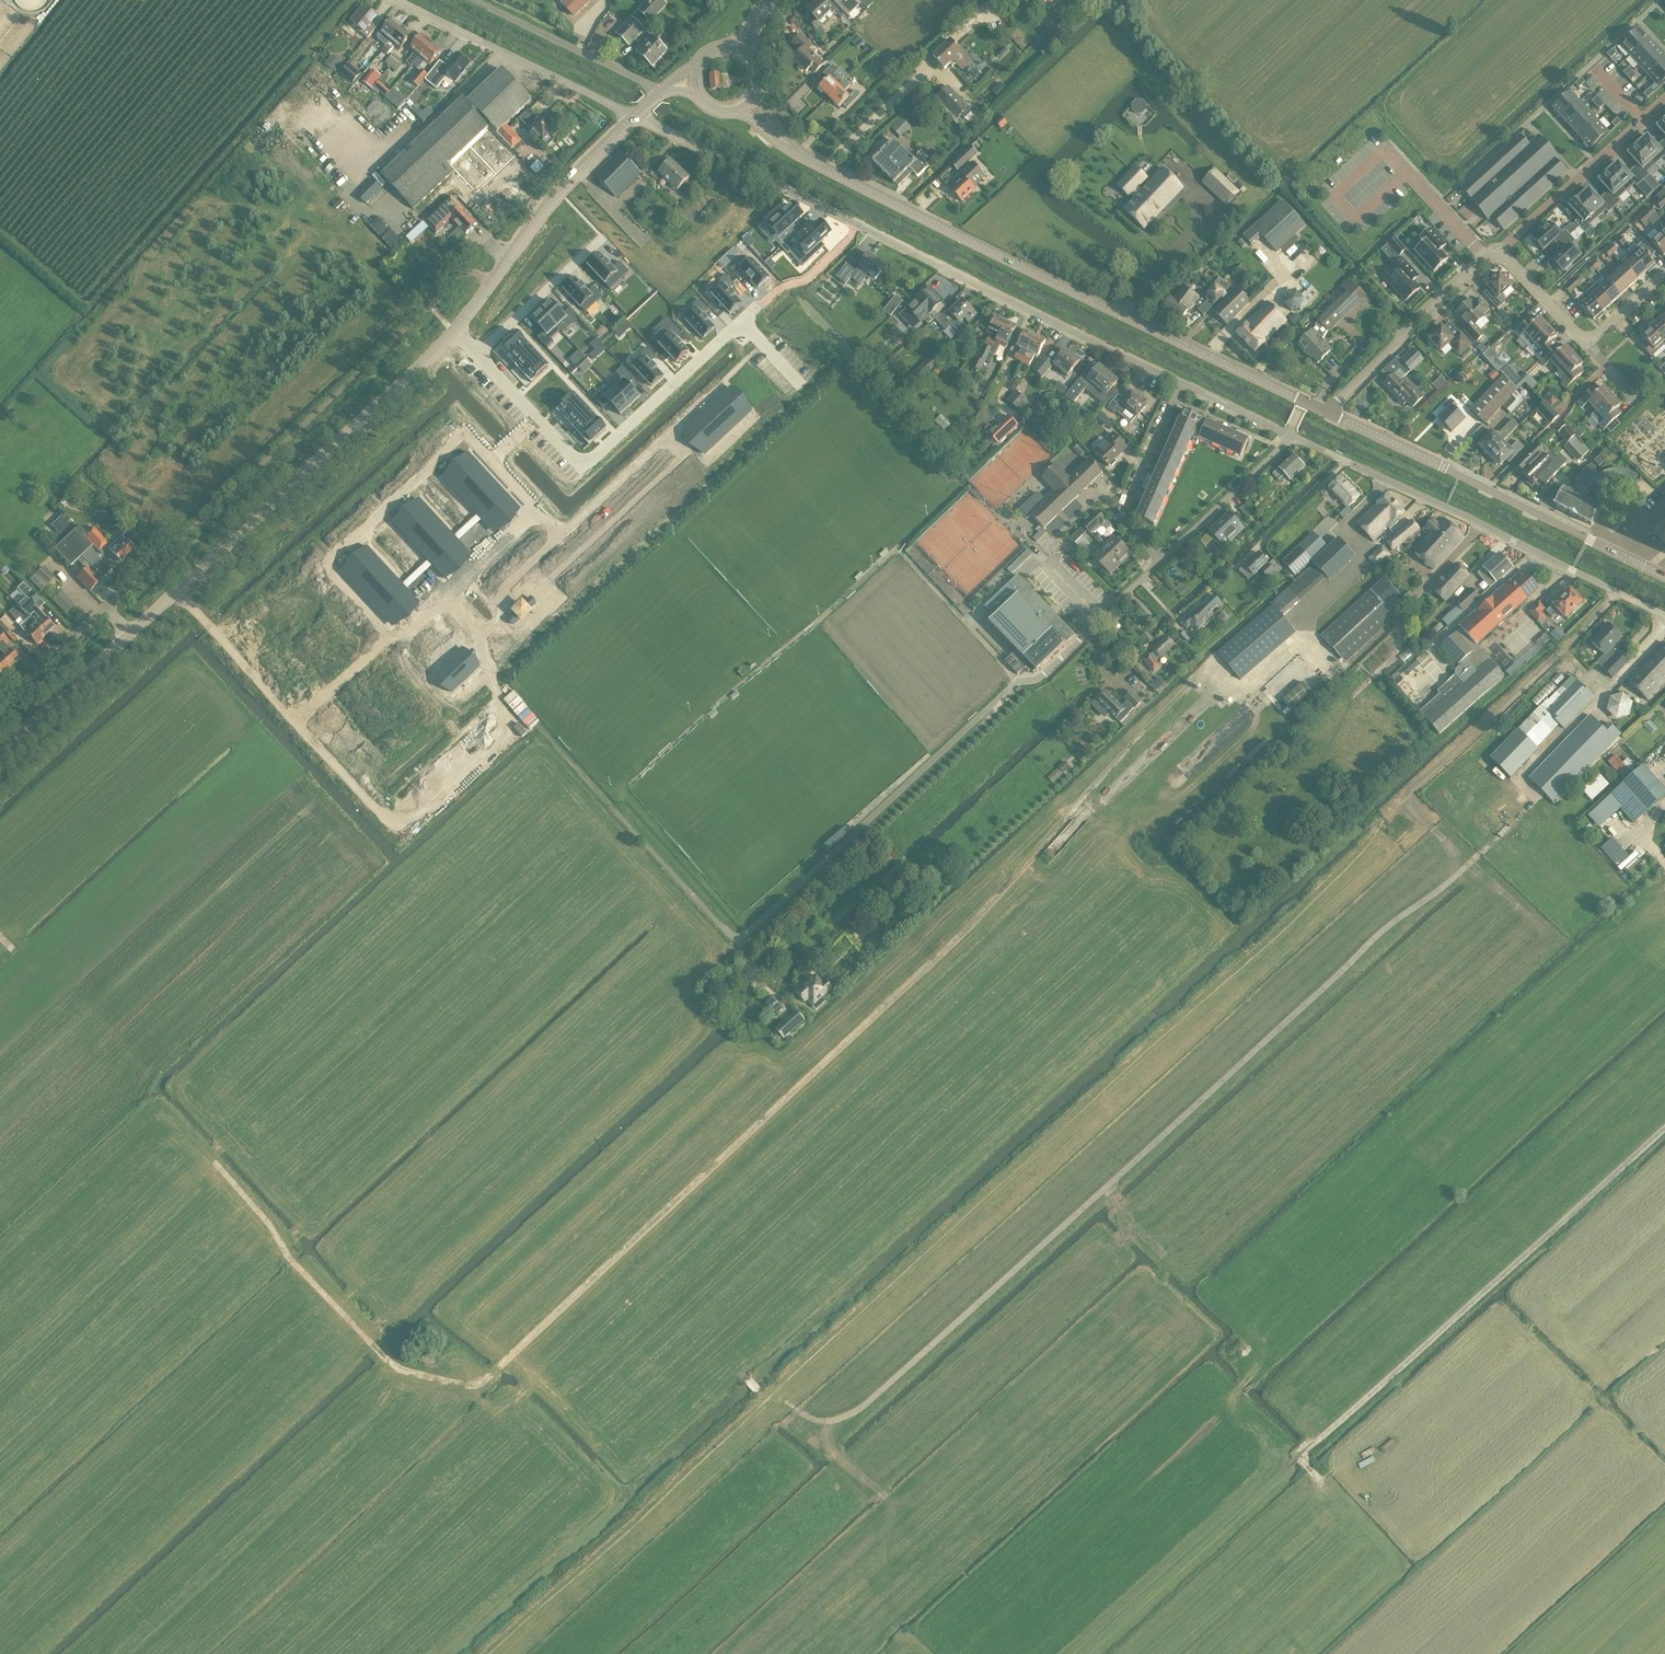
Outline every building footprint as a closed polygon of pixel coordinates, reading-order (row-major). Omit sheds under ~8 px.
[(565,1),(577,12),(590,0),(566,0),(565,1)] [(654,36),(652,38),(652,37),(637,53),(652,67),(667,51),(661,45),(668,37),(659,30),(657,32),(649,24),(667,4),(662,0),(654,0),(642,13),(638,10),(617,34),(629,45),(645,28),(654,36)] [(821,24),(819,23),(831,12),(832,14),(837,15),(841,19),(843,17),(828,0),(824,0),(822,2),(820,0),(808,11),(813,17),(809,21),(816,29),(821,24)] [(861,3),(859,0),(835,0),(835,1),(848,15),(861,3)] [(861,3),(868,9),(872,5),(868,0),(859,0),(861,3)] [(1054,4),(1050,0),(1041,0),(1037,4),(1045,13),(1054,4)] [(370,26),(377,18),(364,7),(351,23),(360,30),(358,32),(368,40),(376,30),(370,26)] [(386,47),(387,47),(403,27),(393,19),(381,34),(380,33),(378,34),(378,37),(379,41),(386,47)] [(386,47),(382,51),(388,56),(396,46),(401,50),(413,35),(403,27),(387,47),(386,47)] [(1619,44),(1630,56),(1647,39),(1638,29),(1627,39),(1626,37),(1619,44)] [(815,72),(823,64),(809,50),(813,46),(801,34),(793,43),(801,51),(793,59),(806,72),(811,68),(815,72)] [(422,35),(411,49),(410,50),(416,54),(408,63),(413,68),(414,66),(432,43),(422,35)] [(1630,56),(1639,66),(1657,50),(1647,39),(1630,56)] [(959,67),(968,59),(951,41),(933,57),(944,69),(950,64),(953,67),(956,64),(959,67)] [(442,51),(432,43),(414,66),(418,69),(424,61),(430,66),(442,51)] [(1607,55),(1610,59),(1617,53),(1613,49),(1607,55)] [(1648,76),(1664,61),(1664,59),(1657,50),(1639,66),(1648,76)] [(396,70),(404,61),(395,53),(387,62),(396,70)] [(455,82),(470,64),(457,53),(447,66),(440,61),(428,76),(425,80),(437,89),(448,76),(455,82)] [(341,61),(333,55),(325,65),(333,71),(334,70),(336,72),(340,65),(338,64),(341,61)] [(1649,89),(1653,93),(1659,88),(1664,82),(1664,80),(1664,79),(1664,61),(1648,76),(1655,84),(1649,89)] [(361,74),(349,64),(340,75),(352,85),(361,74)] [(825,82),(819,88),(829,98),(843,84),(843,83),(834,75),(838,71),(832,65),(820,77),(825,82)] [(373,68),(361,83),(371,91),(383,76),(373,68)] [(1623,73),(1627,77),(1633,72),(1629,68),(1623,73)] [(463,98),(380,175),(413,209),(454,170),(450,165),(490,127),(497,134),(506,125),(532,101),(502,70),(469,101),(468,102),(463,98)] [(428,76),(422,71),(413,82),(419,87),(425,80),(428,76)] [(1633,72),(1627,77),(1631,81),(1636,76),(1633,72)] [(712,89),(720,88),(719,81),(718,74),(711,75),(712,89)] [(1585,83),(1581,79),(1575,84),(1578,88),(1585,83)] [(843,84),(829,98),(839,107),(842,104),(847,109),(860,96),(855,91),(849,97),(844,92),(850,86),(845,81),(843,83),(843,84)] [(1007,91),(1000,83),(992,91),(999,98),(1007,91)] [(948,86),(936,97),(957,119),(961,115),(965,119),(972,112),(968,109),(969,108),(948,86)] [(386,96),(400,108),(408,99),(395,87),(386,96)] [(1643,95),(1645,97),(1647,99),(1653,93),(1649,89),(1643,95)] [(1553,108),(1562,118),(1580,102),(1569,90),(1562,96),(1563,98),(1553,108)] [(1591,102),(1595,106),(1601,101),(1597,96),(1591,102)] [(1141,99),(1135,100),(1131,104),(1132,110),(1136,113),(1141,113),(1145,109),(1145,103),(1141,99)] [(1601,101),(1595,106),(1599,110),(1605,105),(1601,101)] [(1562,118),(1571,128),(1589,112),(1580,102),(1562,118)] [(429,108),(420,117),(424,121),(433,113),(429,108)] [(519,119),(529,129),(543,144),(544,143),(548,147),(554,142),(550,137),(557,130),(556,129),(556,127),(554,125),(552,125),(543,116),(538,121),(528,110),(520,118),(519,119)] [(1571,128),(1581,138),(1598,122),(1589,112),(1571,128)] [(1621,123),(1617,118),(1611,124),(1615,128),(1621,123)] [(911,127),(904,119),(893,130),(901,137),(911,127)] [(1657,127),(1664,136),(1664,120),(1657,127)] [(1598,122),(1581,138),(1590,148),(1600,139),(1602,140),(1609,134),(1598,122)] [(506,125),(497,134),(511,149),(520,140),(506,125)] [(490,127),(450,165),(454,170),(477,194),(517,155),(511,149),(497,134),(490,127)] [(1557,158),(1557,157),(1538,137),(1528,145),(1519,135),(1462,188),(1471,199),(1480,209),(1484,205),(1492,214),(1491,215),(1504,229),(1566,172),(1555,160),(1557,158)] [(1637,145),(1656,165),(1664,157),(1664,159),(1664,146),(1662,143),(1657,148),(1647,136),(1644,139),(1642,138),(1637,143),(1638,144),(1637,145)] [(904,158),(908,155),(895,141),(873,163),(894,184),(896,182),(899,185),(906,179),(902,175),(903,174),(897,168),(902,163),(903,163),(906,160),(904,158)] [(1638,165),(1633,170),(1643,181),(1650,175),(1647,172),(1656,165),(1637,145),(1636,146),(1635,144),(1629,149),(1631,151),(1627,154),(1638,165)] [(952,165),(958,171),(977,153),(971,147),(952,165)] [(928,165),(932,161),(928,157),(928,156),(921,150),(912,159),(915,162),(917,160),(924,167),(927,164),(928,165)] [(616,196),(639,172),(619,152),(595,176),(616,196)] [(915,162),(912,159),(908,155),(904,158),(906,160),(903,163),(902,163),(897,168),(903,174),(902,175),(906,179),(913,172),(918,177),(929,166),(928,165),(927,164),(924,167),(917,160),(915,162)] [(678,190),(688,178),(670,161),(660,173),(678,190)] [(982,178),(982,179),(970,166),(973,163),(972,163),(960,174),(964,177),(959,181),(960,182),(951,191),(962,202),(975,189),(974,187),(983,179),(982,178)] [(1609,171),(1608,171),(1626,191),(1635,184),(1637,187),(1647,198),(1654,192),(1643,181),(1633,170),(1628,174),(1618,163),(1614,166),(1613,164),(1608,169),(1609,171)] [(1145,231),(1185,190),(1165,170),(1144,191),(1141,188),(1149,179),(1137,167),(1119,187),(1131,198),(1133,196),(1136,199),(1125,210),(1145,231)] [(1228,203),(1238,192),(1215,170),(1205,181),(1228,203)] [(1609,192),(1604,196),(1614,207),(1621,201),(1618,199),(1626,191),(1608,171),(1598,181),(1609,192)] [(1237,180),(1231,174),(1227,177),(1234,183),(1237,180)] [(1650,175),(1643,181),(1654,192),(1660,186),(1650,175)] [(365,204),(381,188),(373,180),(357,196),(365,204)] [(1580,197),(1579,198),(1597,218),(1605,211),(1608,213),(1614,207),(1604,196),(1599,201),(1589,189),(1585,193),(1584,191),(1579,196),(1580,197)] [(451,196),(431,215),(424,222),(435,234),(448,221),(447,220),(450,217),(466,234),(477,224),(451,196)] [(1597,218),(1579,198),(1569,207),(1580,219),(1575,223),(1576,223),(1579,227),(1585,234),(1592,228),(1589,225),(1597,218)] [(1660,200),(1656,203),(1661,208),(1664,205),(1660,200)] [(1305,226),(1282,201),(1254,227),(1277,252),(1305,226)] [(782,215),(779,211),(766,223),(779,236),(775,240),(782,247),(795,234),(789,228),(802,217),(799,214),(801,213),(796,207),(794,209),(792,206),(782,215)] [(1643,216),(1648,221),(1652,217),(1647,212),(1643,216)] [(1648,221),(1643,216),(1639,219),(1644,224),(1648,221)] [(1554,241),(1559,246),(1570,236),(1565,230),(1562,232),(1553,222),(1533,240),(1534,242),(1533,243),(1538,249),(1539,247),(1543,251),(1554,241)] [(795,234),(782,247),(788,254),(798,244),(811,258),(824,246),(820,243),(830,234),(827,232),(829,230),(824,225),(822,226),(820,223),(801,241),(795,234)] [(1572,224),(1565,230),(1570,236),(1579,227),(1575,223),(1573,225),(1572,224)] [(1446,246),(1430,228),(1419,238),(1423,243),(1414,250),(1434,272),(1448,259),(1441,251),(1446,246)] [(394,248),(403,240),(395,232),(386,241),(394,248)] [(1660,234),(1651,242),(1664,256),(1664,255),(1664,240),(1660,234)] [(1570,236),(1559,246),(1564,251),(1553,262),(1556,266),(1555,267),(1559,272),(1561,271),(1562,272),(1582,254),(1573,244),(1575,242),(1570,236)] [(1622,245),(1626,242),(1622,237),(1618,240),(1622,245)] [(1388,245),(1399,256),(1406,250),(1396,239),(1388,245)] [(1613,245),(1609,248),(1613,253),(1617,250),(1613,245)] [(1613,253),(1609,248),(1605,252),(1609,257),(1613,253)] [(1634,258),(1646,272),(1647,271),(1649,273),(1654,268),(1653,266),(1655,264),(1643,250),(1634,258)] [(726,254),(718,261),(724,268),(732,260),(726,254)] [(613,269),(600,255),(589,266),(611,290),(629,272),(620,262),(613,269)] [(860,266),(860,267),(876,280),(886,268),(870,255),(860,266)] [(1646,272),(1634,258),(1625,266),(1638,280),(1646,272)] [(758,289),(769,278),(753,260),(741,270),(736,265),(730,271),(740,281),(745,276),(758,289)] [(1388,282),(1406,301),(1420,288),(1413,282),(1419,276),(1404,260),(1393,270),(1397,274),(1388,282)] [(1591,264),(1596,269),(1600,266),(1595,261),(1591,264)] [(846,284),(856,272),(847,264),(837,277),(846,284)] [(1596,269),(1591,264),(1587,268),(1592,273),(1596,269)] [(1625,266),(1616,274),(1629,288),(1638,280),(1625,266)] [(1503,294),(1511,286),(1505,280),(1505,275),(1501,275),(1499,273),(1498,275),(1493,275),(1493,279),(1487,285),(1489,288),(1483,293),(1498,309),(1505,302),(1503,294)] [(1616,274),(1608,282),(1620,296),(1629,288),(1616,274)] [(716,286),(710,292),(730,314),(742,304),(729,290),(735,285),(726,275),(719,281),(721,282),(716,286)] [(1578,277),(1574,280),(1578,285),(1583,282),(1578,277)] [(1603,277),(1594,285),(1611,304),(1620,296),(1608,282),(1603,277)] [(576,278),(564,289),(572,298),(586,313),(603,297),(594,286),(588,292),(576,278)] [(1204,315),(1210,308),(1218,301),(1230,286),(1224,281),(1219,278),(1214,285),(1215,286),(1208,295),(1209,296),(1206,299),(1208,300),(1199,310),(1204,315)] [(1578,285),(1574,280),(1565,288),(1570,293),(1578,285)] [(1318,293),(1307,281),(1301,287),(1295,293),(1286,295),(1284,304),(1291,312),(1301,309),(1318,293)] [(1586,293),(1590,298),(1603,312),(1611,304),(1594,285),(1586,293)] [(1182,321),(1198,297),(1183,287),(1174,300),(1171,298),(1164,308),(1182,321)] [(913,303),(908,309),(921,322),(925,319),(929,324),(940,313),(936,308),(943,301),(943,300),(941,302),(928,289),(916,301),(915,300),(912,302),(913,303)] [(1227,325),(1250,303),(1236,289),(1214,311),(1227,325)] [(1318,322),(1313,332),(1298,345),(1307,354),(1308,353),(1318,364),(1331,351),(1321,340),(1327,330),(1327,331),(1356,302),(1347,293),(1318,321),(1318,322)] [(897,297),(893,302),(896,305),(898,306),(899,306),(903,301),(897,297)] [(1481,338),(1472,328),(1485,316),(1484,314),(1489,309),(1479,298),(1473,303),(1470,300),(1456,313),(1468,327),(1464,330),(1476,343),(1481,338)] [(1603,312),(1590,298),(1581,306),(1594,320),(1597,317),(1598,319),(1603,315),(1602,313),(1603,312)] [(693,305),(694,307),(683,317),(703,339),(715,328),(703,315),(708,310),(699,300),(693,305)] [(541,310),(563,334),(579,319),(569,309),(563,315),(551,301),(541,310)] [(950,313),(945,308),(934,319),(941,326),(945,329),(950,324),(960,335),(962,333),(968,328),(962,322),(965,319),(969,322),(976,315),(962,301),(950,313)] [(1255,353),(1287,321),(1268,302),(1236,334),(1255,353)] [(1400,309),(1395,314),(1399,320),(1405,315),(1400,309)] [(544,332),(538,338),(547,348),(554,342),(552,340),(560,332),(563,334),(541,310),(532,319),(544,332)] [(1498,315),(1506,320),(1509,315),(1502,310),(1498,315)] [(1296,313),(1289,320),(1295,326),(1302,319),(1296,313)] [(1516,319),(1510,315),(1506,323),(1512,326),(1516,319)] [(989,339),(986,344),(979,359),(977,358),(972,367),(981,371),(1006,321),(1001,319),(1001,317),(998,316),(997,316),(996,316),(989,331),(993,334),(990,339),(989,339)] [(1533,342),(1549,327),(1547,325),(1546,321),(1542,320),(1540,318),(1531,326),(1527,321),(1515,333),(1519,338),(1525,333),(1533,342)] [(626,320),(614,331),(620,337),(632,326),(626,320)] [(1011,324),(1006,321),(986,361),(991,364),(995,356),(996,357),(1001,348),(1001,347),(1006,349),(1006,348),(1009,341),(1016,326),(1015,326),(1015,324),(1013,323),(1011,324)] [(1659,321),(1651,329),(1663,343),(1663,342),(1664,344),(1664,327),(1659,321)] [(682,334),(672,324),(655,340),(677,364),(689,353),(676,340),(682,334)] [(1459,355),(1471,344),(1460,333),(1453,339),(1442,326),(1429,338),(1430,340),(1429,341),(1429,343),(1429,344),(1430,345),(1432,346),(1433,346),(1435,345),(1441,351),(1449,343),(1459,355)] [(1549,327),(1533,342),(1541,351),(1535,355),(1540,361),(1552,349),(1548,345),(1557,336),(1555,334),(1555,330),(1551,329),(1549,327)] [(1651,329),(1642,337),(1647,343),(1642,347),(1652,357),(1664,345),(1664,344),(1663,342),(1663,343),(1651,329)] [(1015,358),(1022,362),(1036,336),(1031,334),(1030,332),(1028,331),(1026,331),(1025,331),(1018,346),(1022,348),(1019,354),(1018,353),(1015,358)] [(508,358),(511,355),(526,372),(523,374),(532,383),(549,367),(517,333),(500,349),(508,358)] [(1036,336),(1022,362),(1029,365),(1032,360),(1031,359),(1034,354),(1038,356),(1046,341),(1044,340),(1044,339),(1042,338),(1040,338),(1036,336)] [(1557,354),(1552,349),(1540,361),(1545,366),(1550,361),(1558,370),(1574,355),(1572,353),(1572,349),(1568,348),(1566,346),(1557,354)] [(657,358),(647,347),(641,353),(642,355),(631,365),(652,387),(663,376),(651,363),(657,358)] [(1397,357),(1382,372),(1389,380),(1384,385),(1404,405),(1407,401),(1413,407),(1423,398),(1412,386),(1408,389),(1395,375),(1400,371),(1405,376),(1411,371),(1422,360),(1412,350),(1401,361),(1397,357)] [(1490,350),(1482,358),(1489,365),(1495,360),(1494,358),(1496,356),(1490,350)] [(592,351),(589,355),(594,360),(597,357),(592,351)] [(1065,351),(1053,365),(1067,376),(1079,363),(1079,362),(1080,361),(1075,356),(1074,358),(1065,351)] [(1576,357),(1574,355),(1558,370),(1566,379),(1561,383),(1566,389),(1582,374),(1577,370),(1583,364),(1581,362),(1580,358),(1576,357)] [(1033,371),(1042,378),(1053,365),(1045,357),(1033,371)] [(620,377),(611,386),(631,406),(640,398),(628,384),(634,379),(623,367),(616,373),(620,377)] [(1111,400),(1118,391),(1113,387),(1117,382),(1099,367),(1088,380),(1083,375),(1065,396),(1074,403),(1085,390),(1091,395),(1097,388),(1111,400)] [(920,368),(914,374),(921,381),(928,375),(920,368)] [(1513,386),(1520,379),(1515,373),(1507,380),(1513,386)] [(1440,377),(1431,386),(1437,391),(1446,382),(1440,377)] [(1472,410),(1486,424),(1517,391),(1516,390),(1505,380),(1503,378),(1472,410)] [(1517,390),(1524,384),(1520,379),(1513,386),(1517,390)] [(1063,394),(1069,387),(1060,380),(1054,387),(1063,394)] [(631,406),(611,386),(602,394),(600,392),(593,398),(603,408),(609,402),(621,415),(631,406)] [(1596,411),(1612,396),(1610,394),(1610,390),(1606,389),(1604,387),(1595,396),(1590,391),(1578,402),(1583,407),(1588,402),(1596,411)] [(750,411),(729,388),(683,430),(704,453),(750,411)] [(1012,395),(1008,400),(1007,401),(1020,412),(1021,411),(1025,406),(1029,401),(1016,391),(1012,395)] [(1137,417),(1147,406),(1131,393),(1125,401),(1118,395),(1108,407),(1115,413),(1119,408),(1123,412),(1126,408),(1137,417)] [(1551,407),(1559,400),(1553,393),(1545,399),(1551,407)] [(574,395),(557,411),(566,420),(568,417),(584,433),(581,436),(589,445),(606,429),(574,395)] [(1614,399),(1612,396),(1596,411),(1591,416),(1604,430),(1616,419),(1612,414),(1621,406),(1619,403),(1618,399),(1614,399)] [(1504,408),(1511,414),(1520,404),(1513,398),(1504,408)] [(1452,432),(1464,419),(1454,409),(1457,406),(1452,401),(1446,407),(1449,410),(1439,419),(1452,432)] [(1559,416),(1544,401),(1536,409),(1551,424),(1559,416)] [(1241,458),(1249,439),(1207,420),(1202,418),(1183,410),(1136,518),(1154,526),(1191,442),(1197,445),(1199,439),(1241,458)] [(942,415),(935,421),(944,431),(951,425),(942,415)] [(989,434),(999,444),(1018,426),(1008,416),(989,434)] [(1502,435),(1500,437),(1494,431),(1480,446),(1490,456),(1504,442),(1504,441),(1519,426),(1513,420),(1500,433),(1502,435)] [(1483,425),(1472,436),(1476,439),(1487,428),(1483,425)] [(1565,438),(1572,432),(1566,426),(1559,432),(1565,438)] [(1589,451),(1572,432),(1565,438),(1582,458),(1589,451)] [(1120,453),(1126,447),(1114,434),(1095,452),(1108,467),(1109,466),(1112,467),(1116,463),(1115,460),(1121,455),(1120,453)] [(1511,448),(1504,442),(1490,456),(1500,466),(1510,455),(1513,458),(1524,447),(1518,441),(1511,448)] [(1073,449),(1081,457),(1086,452),(1079,444),(1073,449)] [(1549,454),(1542,446),(1516,471),(1524,479),(1549,454)] [(470,454),(444,478),(479,516),(482,518),(488,525),(497,517),(503,523),(520,508),(470,454)] [(1549,454),(1524,479),(1532,486),(1534,485),(1538,489),(1539,488),(1540,490),(1567,463),(1559,456),(1555,460),(1549,454)] [(1290,480),(1303,468),(1292,455),(1278,468),(1272,474),(1278,480),(1284,474),(1290,480)] [(1599,467),(1606,461),(1601,456),(1594,461),(1599,467)] [(1031,515),(1043,528),(1058,514),(1062,511),(1075,498),(1082,492),(1102,472),(1090,459),(1070,478),(1057,464),(1042,478),(1054,491),(1045,499),(1038,492),(1019,511),(1027,520),(1031,515)] [(1590,492),(1602,497),(1603,495),(1604,494),(1605,493),(1606,491),(1607,490),(1608,489),(1610,489),(1611,488),(1613,487),(1614,487),(1616,487),(1617,486),(1619,487),(1620,487),(1622,487),(1623,488),(1625,488),(1626,489),(1628,490),(1638,477),(1636,475),(1634,474),(1632,473),(1630,472),(1628,471),(1626,471),(1624,470),(1622,470),(1620,470),(1618,470),(1616,470),(1613,470),(1611,470),(1609,471),(1607,471),(1604,473),(1602,473),(1600,475),(1592,464),(1590,465),(1588,466),(1586,469),(1583,471),(1582,473),(1580,474),(1579,476),(1578,478),(1577,479),(1576,482),(1575,484),(1574,485),(1574,487),(1573,489),(1567,485),(1563,489),(1554,504),(1591,525),(1602,505),(1587,497),(1590,492)] [(1348,508),(1359,497),(1341,478),(1330,488),(1348,508)] [(1387,495),(1356,524),(1373,542),(1388,528),(1389,530),(1399,521),(1397,520),(1404,513),(1387,495)] [(420,501),(394,525),(429,562),(431,565),(443,578),(461,562),(455,556),(463,548),(457,541),(454,538),(420,501)] [(1245,505),(1241,509),(1250,518),(1254,514),(1245,505)] [(1101,527),(1107,521),(1098,511),(1083,526),(1087,529),(1088,530),(1088,531),(1090,533),(1098,524),(1101,527)] [(1240,524),(1230,513),(1211,531),(1221,542),(1226,538),(1230,542),(1244,528),(1240,524)] [(51,526),(65,540),(76,530),(62,516),(51,526)] [(482,518),(479,516),(454,538),(457,541),(482,518)] [(1432,571),(1463,538),(1442,518),(1437,524),(1432,519),(1422,529),(1427,534),(1411,551),(1432,571)] [(1393,550),(1419,530),(1412,521),(1386,542),(1393,550)] [(108,543),(93,526),(84,535),(99,552),(108,543)] [(1083,526),(1069,539),(1074,544),(1088,531),(1088,530),(1087,529),(1083,526)] [(1047,532),(1043,528),(1033,538),(1037,542),(1047,532)] [(81,557),(89,565),(100,554),(93,546),(92,547),(76,530),(65,540),(55,550),(71,567),(81,557)] [(1039,541),(1044,546),(1053,537),(1048,532),(1039,541)] [(1207,545),(1213,538),(1208,533),(1202,540),(1207,545)] [(121,562),(134,550),(122,537),(109,549),(121,562)] [(1331,580),(1357,556),(1339,537),(1313,561),(1331,580)] [(1108,544),(1104,547),(1121,564),(1122,566),(1125,566),(1130,561),(1130,559),(1128,557),(1131,555),(1116,539),(1110,546),(1108,544)] [(1306,539),(1282,562),(1296,576),(1320,553),(1306,539)] [(1383,544),(1367,558),(1376,568),(1391,554),(1383,544)] [(1121,564),(1104,547),(1101,550),(1103,552),(1096,558),(1111,574),(1121,564)] [(369,548),(343,572),(387,619),(395,611),(401,617),(418,601),(406,588),(404,586),(369,548)] [(1029,549),(1008,568),(1012,572),(1033,554),(1029,549)] [(90,567),(78,578),(90,591),(110,572),(109,571),(113,567),(100,554),(89,565),(90,567)] [(1254,575),(1267,563),(1258,554),(1245,566),(1240,571),(1249,580),(1253,575),(1254,575)] [(1491,587),(1513,568),(1500,554),(1479,573),(1491,587)] [(1268,563),(1262,571),(1271,580),(1278,573),(1278,574),(1283,569),(1273,559),(1269,564),(1268,563)] [(429,562),(404,586),(406,588),(431,565),(429,562)] [(1272,606),(1217,653),(1240,680),(1285,641),(1288,645),(1293,640),(1290,636),(1295,632),(1282,616),(1326,577),(1315,565),(1271,604),(1272,606)] [(1445,602),(1468,576),(1455,565),(1432,591),(1445,602)] [(53,599),(59,594),(48,584),(55,577),(43,566),(30,580),(42,591),(43,589),(53,599)] [(1455,676),(1457,678),(1449,686),(1451,688),(1442,696),(1440,694),(1419,712),(1439,735),(1440,734),(1440,733),(1489,690),(1504,677),(1487,658),(1487,657),(1476,645),(1527,599),(1539,588),(1523,570),(1502,589),(1501,588),(1491,597),(1491,598),(1479,609),(1479,608),(1468,618),(1469,619),(1460,627),(1461,628),(1445,643),(1445,649),(1456,662),(1462,662),(1462,666),(1456,671),(1455,675),(1455,676)] [(1037,671),(1075,635),(1019,575),(986,607),(995,617),(990,622),(991,622),(1017,650),(1005,661),(1018,675),(1025,668),(1029,673),(1031,671),(1034,674),(1036,671),(1037,671)] [(1180,584),(1175,589),(1180,594),(1185,589),(1180,584)] [(1472,588),(1455,604),(1457,606),(1442,620),(1447,626),(1463,612),(1463,613),(1480,597),(1472,588)] [(1565,617),(1581,603),(1580,602),(1581,599),(1578,596),(1575,596),(1570,590),(1546,612),(1551,618),(1559,611),(1565,617)] [(1345,663),(1393,619),(1369,593),(1321,637),(1345,663)] [(1220,603),(1213,595),(1199,608),(1198,607),(1181,622),(1187,628),(1190,626),(1195,630),(1209,618),(1206,616),(1220,603)] [(535,605),(529,598),(509,617),(515,623),(535,605)] [(1154,616),(1142,603),(1136,608),(1142,615),(1138,618),(1145,625),(1154,616)] [(1545,617),(1541,612),(1545,609),(1539,603),(1529,612),(1539,622),(1545,617)] [(46,637),(31,620),(18,606),(10,613),(17,621),(21,619),(25,623),(20,627),(37,645),(46,637)] [(1229,615),(1225,611),(1217,617),(1221,622),(1229,615)] [(6,615),(0,620),(0,621),(8,629),(14,624),(6,615)] [(31,620),(46,637),(55,629),(44,616),(39,621),(34,616),(31,620)] [(1613,678),(1628,662),(1618,654),(1616,655),(1610,649),(1622,637),(1608,624),(1591,642),(1604,655),(1597,662),(1604,669),(1603,669),(1613,678)] [(1560,630),(1552,637),(1557,642),(1565,635),(1560,630)] [(6,646),(9,643),(0,633),(0,656),(11,668),(20,660),(9,648),(8,649),(6,646)] [(1546,634),(1536,642),(1541,647),(1550,638),(1546,634)] [(1153,650),(1152,650),(1154,653),(1151,655),(1150,654),(1142,660),(1154,673),(1162,667),(1156,661),(1160,658),(1174,645),(1166,637),(1152,649),(1153,650)] [(1664,681),(1664,644),(1663,642),(1627,680),(1647,699),(1664,681)] [(1542,650),(1538,645),(1508,672),(1512,676),(1542,650)] [(479,666),(463,649),(436,674),(452,691),(479,666)] [(1430,657),(1425,652),(1416,659),(1421,664),(1430,657)] [(23,659),(22,660),(37,673),(42,668),(28,654),(23,659)] [(0,656),(0,674),(2,676),(11,668),(0,656)] [(1548,699),(1540,706),(1547,713),(1577,682),(1571,676),(1562,686),(1549,700),(1548,699)] [(1159,678),(1153,684),(1158,689),(1166,682),(1162,678),(1159,678)] [(1577,682),(1547,713),(1559,725),(1563,728),(1594,697),(1578,681),(1577,682)] [(1292,710),(1312,692),(1303,682),(1283,700),(1292,710)] [(1621,690),(1605,708),(1620,722),(1636,704),(1621,690)] [(1107,693),(1099,701),(1098,699),(1092,705),(1100,713),(1102,711),(1108,717),(1111,714),(1121,724),(1130,715),(1135,709),(1136,710),(1143,703),(1132,692),(1126,699),(1128,701),(1122,708),(1107,693)] [(1590,715),(1542,764),(1529,778),(1554,803),(1620,734),(1609,723),(1604,729),(1590,715)] [(1518,729),(1502,746),(1519,763),(1523,766),(1539,750),(1537,748),(1518,729)] [(1175,768),(1188,782),(1212,758),(1208,755),(1203,760),(1199,757),(1196,760),(1192,756),(1191,758),(1188,755),(1175,768)] [(1623,763),(1616,755),(1609,762),(1624,778),(1635,768),(1627,759),(1623,763)] [(1065,762),(1059,768),(1064,774),(1071,767),(1065,762)] [(1664,796),(1664,790),(1643,765),(1609,797),(1634,824),(1664,796)] [(1060,770),(1050,780),(1053,783),(1063,774),(1060,770)] [(1598,774),(1585,787),(1595,797),(1608,785),(1598,774)] [(764,963),(774,954),(768,947),(757,956),(764,963)] [(831,988),(826,982),(823,984),(816,976),(797,993),(799,995),(799,997),(801,1000),(803,1000),(805,1002),(807,1000),(809,998),(814,1004),(822,997),(831,988)] [(782,1007),(773,997),(765,1003),(775,1014),(782,1007)] [(783,1037),(802,1020),(794,1011),(776,1029),(783,1037)]
